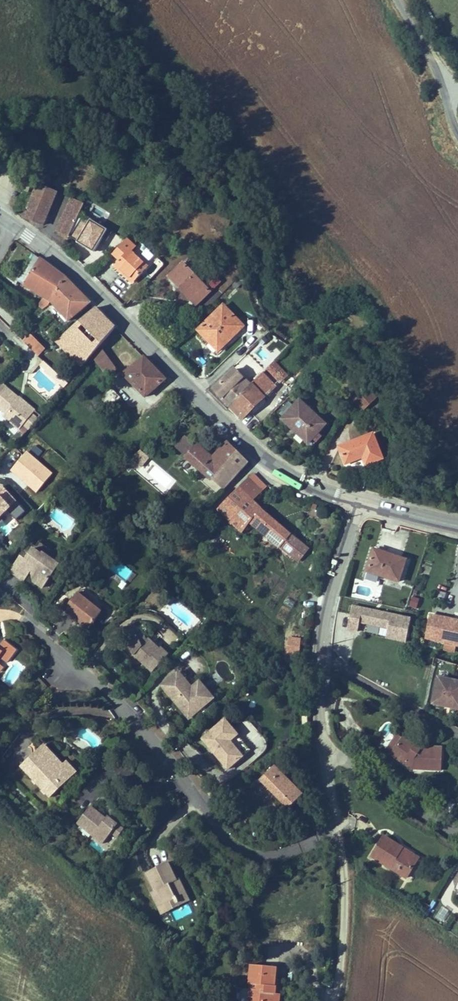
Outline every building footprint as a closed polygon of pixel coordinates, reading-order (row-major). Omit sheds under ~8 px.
[(71,152),(55,145),(53,151),(69,158),(71,152)] [(32,185),(26,182),(23,190),(29,192),(32,185)] [(43,225),(57,193),(38,185),(24,218),(43,225)] [(69,237),(84,205),(72,199),(56,231),(69,237)] [(94,254),(107,232),(82,217),(77,226),(79,227),(71,241),(94,254)] [(148,267),(132,252),(136,248),(127,239),(113,254),(120,260),(116,265),(134,282),(148,267)] [(18,281),(45,298),(39,306),(43,310),(49,306),(51,302),(51,301),(66,278),(40,259),(35,255),(18,281)] [(178,286),(196,305),(210,292),(183,263),(172,274),(181,284),(178,286)] [(178,286),(181,284),(172,274),(169,277),(178,286)] [(51,302),(68,321),(90,303),(66,278),(51,301),(51,302)] [(244,327),(223,306),(198,331),(206,339),(209,336),(221,349),(244,327)] [(115,328),(96,308),(59,339),(72,351),(85,364),(115,328)] [(40,344),(30,334),(25,339),(35,349),(40,344)] [(221,349),(209,336),(206,339),(218,351),(221,349)] [(72,351),(59,339),(56,341),(69,354),(72,351)] [(117,370),(102,350),(94,358),(108,376),(117,370)] [(85,364),(72,351),(69,354),(82,367),(85,364)] [(144,357),(124,375),(146,397),(166,379),(144,357)] [(286,374),(274,362),(270,365),(282,378),(286,374)] [(250,385),(229,406),(242,419),(249,412),(263,398),(276,386),(274,385),(282,378),(270,365),(250,385)] [(250,385),(235,369),(213,390),(229,406),(250,385)] [(371,387),(366,381),(356,390),(357,390),(362,396),(368,391),(371,387)] [(0,382),(0,383),(0,408),(6,413),(3,416),(19,430),(24,425),(32,414),(16,401),(19,398),(18,398),(0,382)] [(379,395),(371,387),(368,391),(375,399),(379,395)] [(110,408),(120,398),(110,388),(100,398),(110,408)] [(362,396),(357,390),(345,402),(350,408),(356,402),(362,396)] [(375,399),(368,391),(362,396),(356,402),(364,410),(375,399)] [(29,429),(41,416),(35,411),(36,411),(19,397),(18,398),(19,398),(16,401),(32,414),(24,425),(29,429)] [(266,401),(263,398),(249,412),(252,415),(266,401)] [(326,425),(300,401),(295,407),(284,418),(282,420),(308,444),(313,438),(318,433),(326,425)] [(295,407),(289,402),(279,413),(284,418),(295,407)] [(318,433),(313,438),(317,442),(322,437),(318,433)] [(383,459),(373,434),(339,448),(346,464),(363,458),(366,466),(383,459)] [(228,442),(212,459),(186,437),(176,448),(224,490),(249,462),(228,442)] [(288,553),(298,541),(253,501),(262,492),(248,478),(217,509),(242,533),(250,522),(288,553)] [(10,517),(15,522),(26,512),(2,485),(0,487),(0,525),(10,517)] [(308,550),(298,541),(288,553),(298,562),(308,550)] [(63,560),(39,542),(34,549),(42,555),(43,553),(59,565),(63,560)] [(59,565),(43,553),(42,555),(34,549),(25,560),(21,557),(10,572),(23,581),(31,571),(34,573),(32,575),(34,582),(42,588),(59,565)] [(406,560),(387,554),(386,556),(374,552),(367,571),(399,582),(406,560)] [(92,600),(80,590),(77,593),(89,603),(92,600)] [(89,603),(77,593),(64,610),(88,629),(101,612),(89,603)] [(409,606),(416,608),(419,598),(412,596),(409,606)] [(410,617),(352,605),(347,629),(356,631),(358,622),(388,628),(386,638),(405,642),(410,617)] [(430,615),(425,638),(446,643),(445,649),(454,652),(455,645),(457,646),(457,621),(430,615)] [(158,650),(147,640),(144,633),(138,635),(134,627),(123,632),(133,655),(152,672),(169,654),(161,647),(159,649),(158,650)] [(159,649),(148,639),(147,640),(158,650),(159,649)] [(7,663),(16,651),(4,641),(2,643),(0,646),(0,658),(7,663)] [(213,698),(200,682),(192,688),(178,672),(162,685),(176,703),(178,701),(180,704),(178,705),(189,718),(198,711),(194,707),(200,702),(203,706),(213,698)] [(439,677),(434,704),(446,706),(447,701),(452,702),(451,707),(457,709),(457,681),(439,677)] [(203,706),(200,702),(194,707),(198,711),(203,706)] [(238,735),(225,719),(202,739),(228,769),(243,756),(230,741),(238,735)] [(391,755),(403,738),(398,734),(386,752),(391,755)] [(421,750),(403,738),(391,755),(413,769),(442,770),(443,748),(423,747),(421,750)] [(66,775),(52,760),(56,757),(45,745),(35,754),(38,756),(32,761),(30,758),(21,767),(50,797),(59,789),(55,785),(66,775)] [(63,765),(56,757),(52,760),(66,775),(55,785),(59,789),(76,772),(67,762),(63,765)] [(303,794),(275,765),(259,780),(271,792),(273,790),(275,793),(274,795),(288,809),(303,794)] [(457,803),(452,799),(444,810),(450,814),(457,803)] [(118,825),(108,817),(105,821),(102,819),(104,817),(91,806),(77,823),(103,844),(112,833),(118,825)] [(123,829),(118,825),(112,833),(117,837),(123,829)] [(417,861),(400,851),(402,848),(384,837),(372,857),(407,878),(417,861)] [(419,858),(402,848),(400,851),(417,861),(419,858)] [(187,894),(179,879),(177,880),(168,862),(146,873),(154,891),(157,896),(153,897),(162,915),(170,911),(166,904),(187,894)] [(187,894),(166,904),(170,911),(190,901),(187,894)] [(430,906),(423,902),(419,908),(426,913),(430,906)] [(279,931),(272,931),(267,930),(265,943),(278,944),(279,931)] [(272,987),(274,987),(275,976),(272,975),(273,967),(253,965),(252,978),(250,978),(249,984),(253,985),(253,989),(251,989),(250,999),(253,1000),(275,1000),(276,994),(275,994),(271,993),(272,987)]
